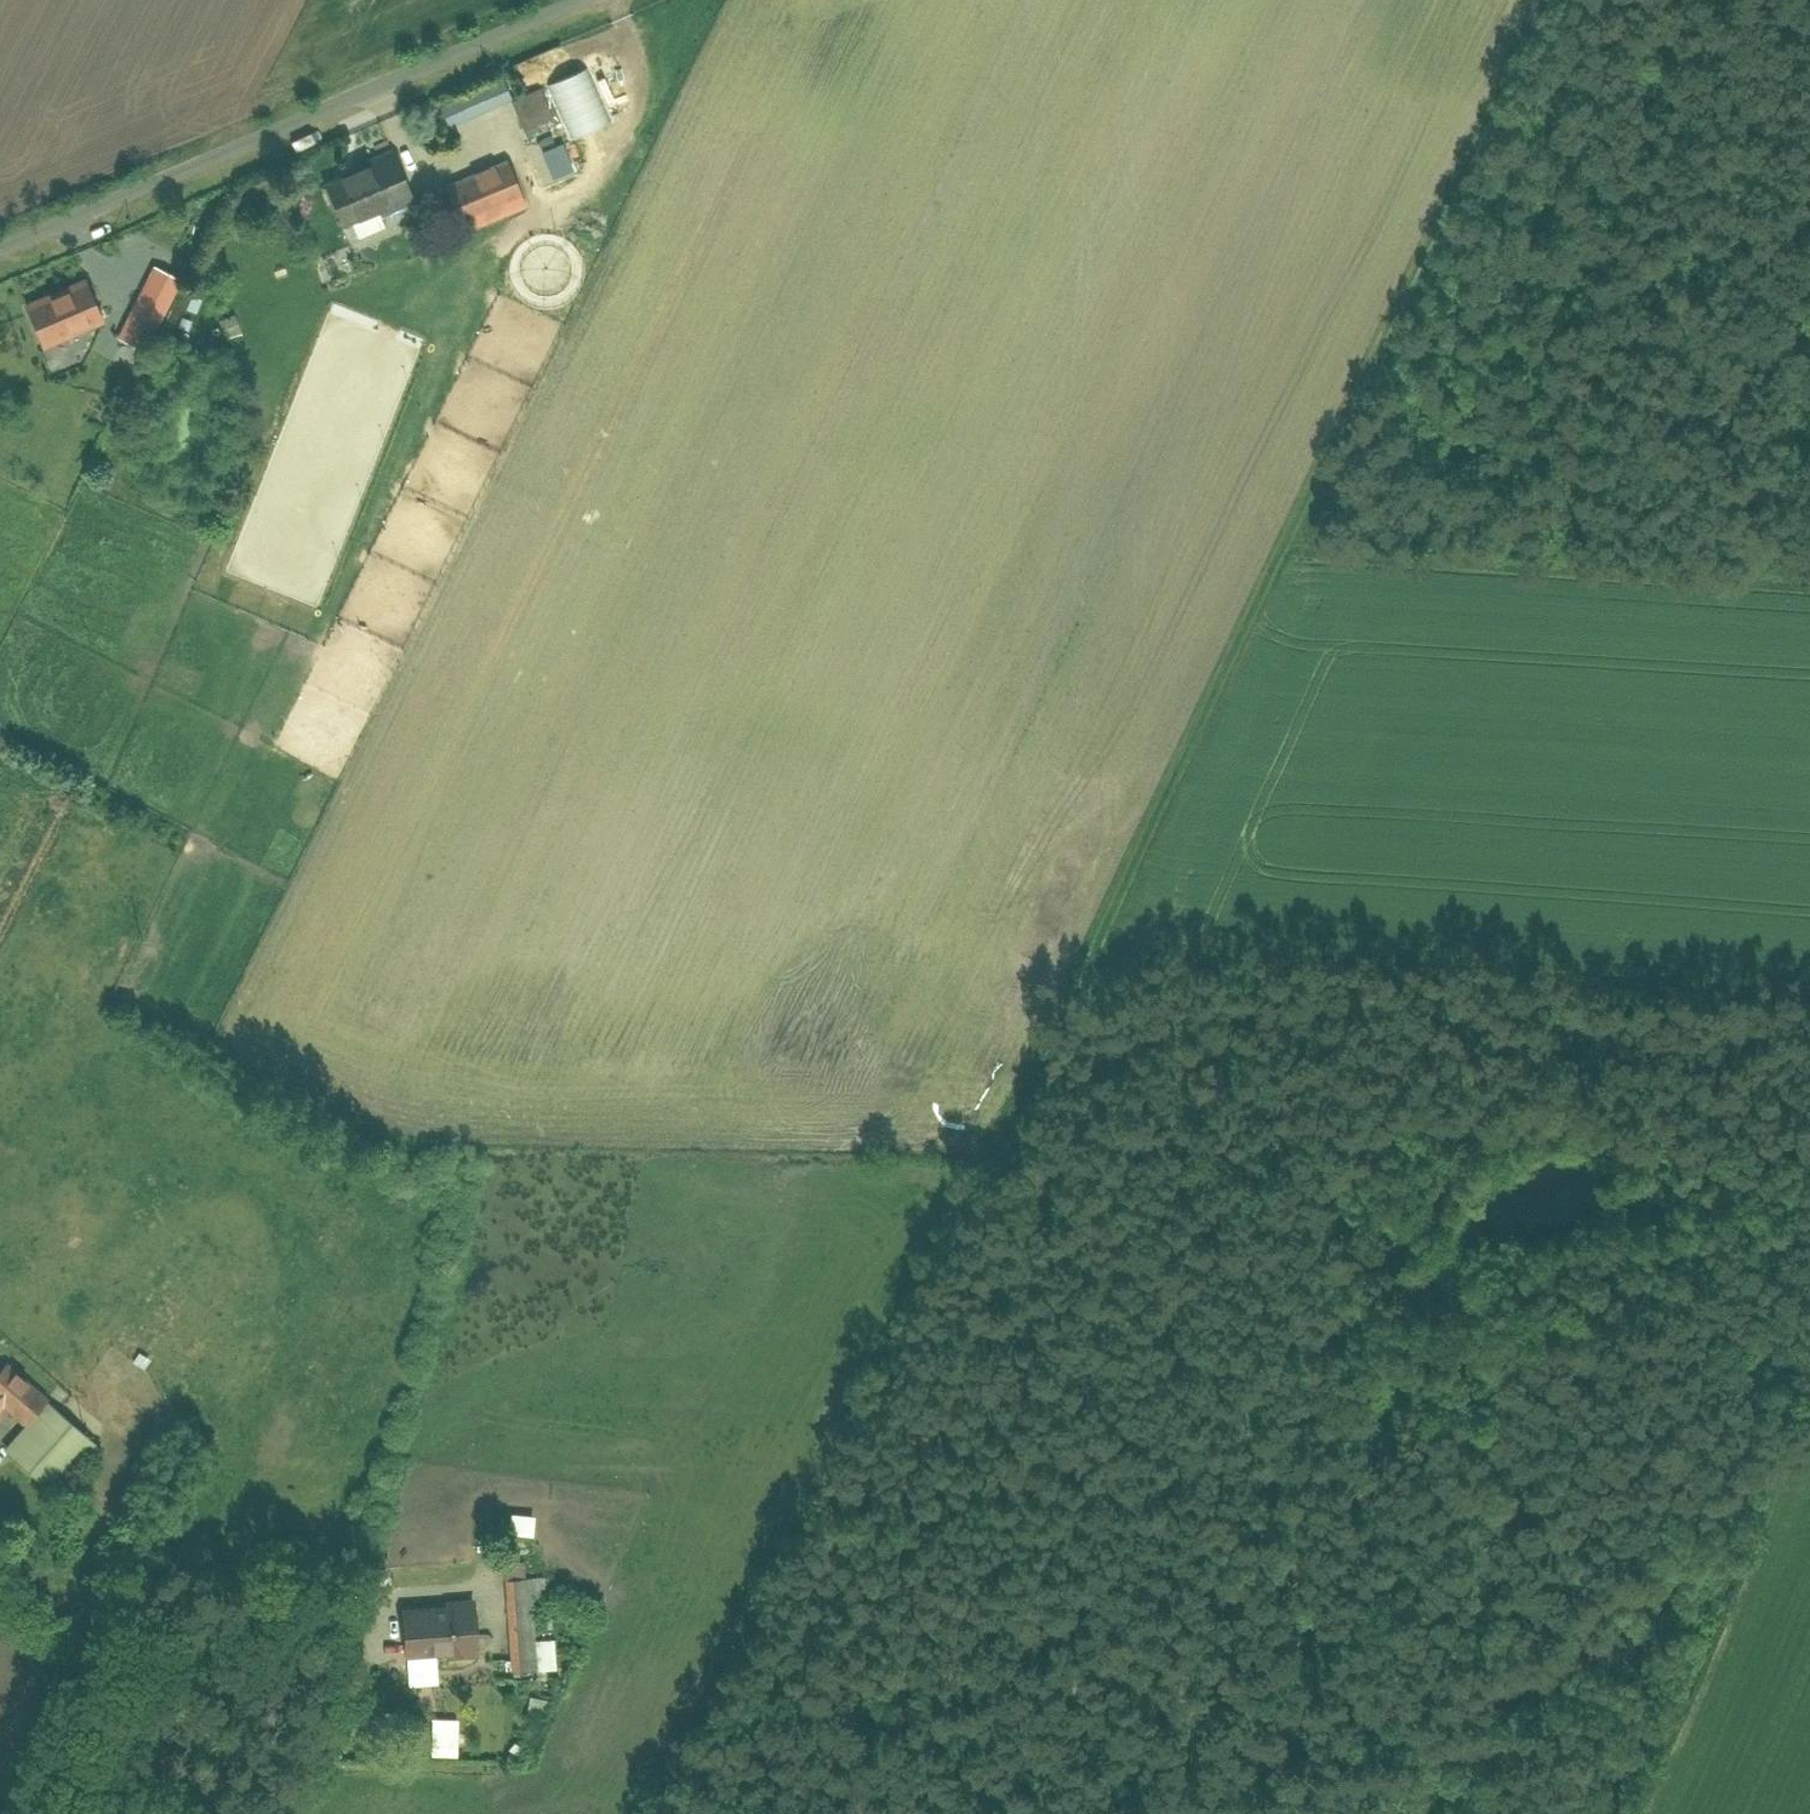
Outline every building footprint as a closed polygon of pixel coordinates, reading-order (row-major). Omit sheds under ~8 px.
[(539,90),(513,101),(530,142),(557,131),(539,90)] [(325,187),(342,228),(417,198),(400,157),(325,187)] [(446,189),(466,235),(528,207),(507,161),(446,189)] [(151,266),(143,284),(172,296),(180,277),(151,266)] [(31,310),(48,349),(108,325),(92,285),(31,310)] [(137,315),(122,358),(142,365),(157,322),(137,315)] [(219,325),(225,343),(244,337),(238,318),(219,325)] [(8,1455),(59,1498),(102,1448),(54,1407),(64,1395),(15,1354),(0,1372),(0,1411),(3,1408),(30,1430),(8,1455)] [(523,1553),(505,1554),(507,1586),(525,1585),(523,1553)] [(558,1671),(556,1644),(538,1645),(533,1584),(525,1585),(507,1586),(514,1675),(558,1671)] [(405,1614),(406,1658),(481,1656),(479,1612),(405,1614)]
